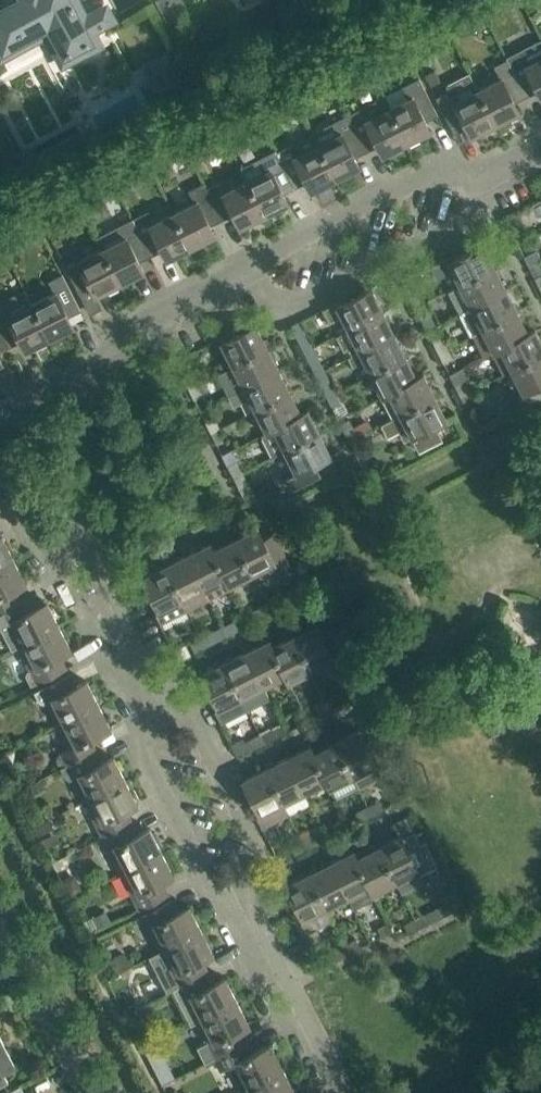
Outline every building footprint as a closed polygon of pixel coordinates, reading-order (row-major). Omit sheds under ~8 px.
[(0,0),(0,64),(1,65),(45,40),(61,70),(106,45),(99,33),(119,22),(107,1),(88,11),(82,0),(0,0)] [(540,39),(506,58),(507,59),(526,97),(538,91),(540,97),(540,39)] [(168,50),(141,64),(150,80),(164,106),(191,91),(168,50)] [(494,66),(500,78),(477,90),(496,125),(520,113),(514,103),(526,97),(507,59),(494,66)] [(447,91),(436,97),(458,139),(460,143),(461,143),(472,137),(496,125),(477,90),(469,73),(445,85),(447,91)] [(408,99),(389,108),(407,144),(431,132),(425,121),(438,115),(425,90),(419,78),(402,87),(408,99)] [(304,84),(291,90),(297,104),(310,97),(304,84)] [(384,98),(348,116),(353,126),(366,152),(378,146),(383,156),(407,144),(389,108),(384,98)] [(353,126),(348,116),(312,134),(335,180),(359,168),(354,157),(366,152),(353,126)] [(277,152),(282,162),(295,188),(306,182),(312,192),(335,180),(312,134),(277,152)] [(246,180),(264,216),(288,204),(283,194),(295,188),(282,162),(269,169),(246,180)] [(264,216),(246,180),(224,192),(220,185),(216,183),(206,188),(203,182),(203,183),(221,220),(233,214),(240,228),(264,216)] [(203,183),(188,190),(194,202),(173,213),(191,248),(215,236),(210,226),(221,220),(203,183)] [(83,190),(76,193),(76,194),(81,203),(98,195),(93,185),(83,190)] [(173,213),(154,222),(148,210),(132,219),(150,256),(162,250),(167,260),(191,248),(173,213)] [(518,245),(526,240),(521,229),(522,228),(514,213),(504,219),(518,245)] [(139,262),(150,256),(132,219),(96,237),(102,248),(120,284),(144,272),(139,262)] [(484,244),(451,261),(449,257),(430,266),(437,279),(453,273),(459,285),(495,267),(484,244)] [(91,286),(96,296),(120,284),(102,248),(66,267),(79,292),(91,286)] [(536,251),(524,257),(526,260),(529,267),(538,262),(540,261),(536,251)] [(470,308),(506,289),(495,267),(459,285),(448,291),(456,307),(460,305),(463,311),(470,308)] [(54,292),(32,304),(49,339),(52,345),(66,337),(63,332),(72,327),(72,328),(73,327),(71,323),(68,317),(81,311),(62,274),(49,281),(54,292)] [(0,301),(0,330),(9,347),(20,341),(26,351),(27,351),(26,350),(49,339),(32,304),(24,289),(0,301)] [(383,312),(372,289),(348,301),(346,297),(322,309),(329,323),(342,317),(348,330),(383,312)] [(463,311),(459,313),(470,335),(472,335),(517,311),(506,289),(470,308),(463,311)] [(415,307),(424,303),(419,292),(410,297),(415,307)] [(424,303),(415,307),(421,319),(430,314),(424,303)] [(472,335),(483,357),(493,352),(500,348),(528,334),(528,333),(517,311),(472,335)] [(348,330),(336,336),(345,352),(348,350),(351,356),(347,357),(348,358),(395,334),(383,312),(348,330)] [(221,343),(232,366),(268,348),(256,325),(221,343)] [(528,333),(528,334),(500,348),(493,352),(503,374),(511,370),(540,355),(540,341),(535,329),(528,333)] [(9,347),(0,330),(0,351),(9,347)] [(348,358),(353,368),(364,362),(370,374),(406,356),(395,334),(348,358)] [(307,336),(298,341),(304,352),(313,347),(307,336)] [(438,352),(447,347),(441,336),(432,341),(438,352)] [(313,347),(304,352),(310,363),(318,358),(313,347)] [(447,347),(438,352),(443,363),(452,358),(447,347)] [(232,366),(218,373),(230,395),(243,388),(279,370),(268,348),(232,366)] [(540,398),(540,355),(511,370),(522,393),(517,395),(523,406),(524,405),(524,406),(540,398)] [(417,378),(416,377),(417,377),(406,356),(370,374),(382,397),(389,393),(388,392),(417,378)] [(458,369),(449,374),(455,385),(460,396),(469,391),(464,381),(466,380),(460,368),(458,369)] [(243,388),(230,395),(236,408),(250,401),(254,410),(290,392),(279,370),(243,388)] [(183,377),(188,388),(197,384),(192,373),(183,377)] [(417,377),(416,377),(417,378),(388,392),(389,393),(382,397),(392,418),(435,396),(424,374),(417,377)] [(330,381),(321,385),(326,396),(335,392),(330,381)] [(197,384),(188,388),(194,399),(203,395),(197,384)] [(460,396),(466,407),(475,402),(469,391),(460,396)] [(301,413),(290,392),(254,410),(266,433),(273,429),(301,414),(300,413),(301,413)] [(335,392),(326,396),(332,407),(341,403),(335,392)] [(392,418),(381,424),(387,436),(399,430),(404,441),(411,437),(417,448),(418,450),(441,438),(440,436),(435,425),(447,419),(435,396),(392,418)] [(266,433),(261,436),(262,439),(271,456),(272,456),(272,457),(284,451),(320,433),(308,410),(301,413),(300,413),(301,414),(273,429),(266,433)] [(211,432),(219,428),(214,417),(205,421),(211,432)] [(349,440),(357,436),(349,419),(340,424),(349,440)] [(219,428),(211,432),(216,443),(225,439),(219,428)] [(320,433),(284,451),(295,472),(285,477),(292,491),(321,476),(315,464),(331,455),(320,433)] [(357,436),(349,440),(354,451),(363,447),(357,436)] [(222,454),(228,466),(233,476),(242,472),(231,450),(222,454)] [(242,472),(233,476),(239,488),(247,483),(242,472)] [(274,564),(279,573),(291,566),(274,533),(263,539),(257,527),(234,539),(252,575),(274,564)] [(2,535),(0,536),(0,566),(14,559),(2,535)] [(234,539),(213,550),(231,586),(252,575),(234,539)] [(208,543),(186,554),(209,599),(232,587),(231,586),(213,550),(209,543),(208,543)] [(164,565),(182,601),(187,610),(209,599),(186,554),(164,565)] [(14,559),(0,566),(0,611),(20,601),(14,589),(26,583),(14,559)] [(164,565),(142,577),(160,613),(164,622),(187,610),(182,601),(164,565)] [(300,587),(278,598),(282,607),(304,595),(300,587)] [(267,603),(272,613),(282,607),(278,598),(267,603)] [(59,626),(47,602),(26,612),(20,601),(0,611),(0,627),(11,650),(18,647),(59,626)] [(256,609),(261,618),(272,613),(267,603),(256,609)] [(234,620),(238,629),(250,624),(245,615),(234,620)] [(316,624),(293,636),(311,671),(334,660),(334,659),(346,653),(334,630),(322,636),(316,624)] [(36,683),(66,668),(60,655),(71,650),(59,626),(18,647),(30,670),(27,672),(25,675),(31,686),(36,683)] [(200,637),(205,646),(216,641),(212,632),(200,637)] [(271,647),(285,675),(289,683),(311,671),(293,636),(272,647),(268,639),(272,647),(271,647)] [(194,652),(205,646),(200,637),(190,643),(194,652)] [(246,651),(264,687),(285,675),(271,647),(272,647),(268,639),(246,651)] [(246,651),(223,662),(247,709),(269,698),(264,687),(246,651)] [(223,662),(201,674),(218,708),(214,710),(221,723),(247,709),(223,662)] [(46,702),(58,725),(99,704),(87,680),(75,686),(69,674),(34,692),(39,702),(43,704),(46,702)] [(326,700),(331,709),(342,704),(337,695),(326,700)] [(331,709),(326,700),(315,706),(320,715),(331,709)] [(60,753),(58,755),(56,757),(57,761),(61,768),(96,750),(90,739),(111,728),(99,704),(58,725),(69,748),(60,752),(60,753)] [(293,717),(298,726),(309,720),(304,712),(293,717)] [(260,734),(264,743),(276,737),(271,728),(260,734)] [(335,741),(353,777),(359,789),(394,771),(388,759),(387,759),(375,736),(364,742),(358,730),(335,741)] [(264,743),(260,734),(236,746),(240,755),(264,743)] [(353,777),(335,741),(314,752),(313,753),(327,781),(326,781),(330,789),(353,777)] [(305,793),(326,781),(327,781),(313,753),(314,752),(310,745),(287,757),(305,793)] [(102,762),(96,750),(61,768),(65,777),(69,780),(73,778),(84,801),(126,780),(114,756),(102,762)] [(305,793),(287,757),(265,768),(288,814),(283,804),(305,793)] [(288,814),(265,768),(242,779),(260,814),(256,816),(262,827),(288,814)] [(126,780),(84,801),(102,837),(132,822),(126,810),(138,804),(126,780)] [(40,781),(28,788),(32,797),(44,790),(40,781)] [(367,806),(372,815),(383,809),(379,801),(367,806)] [(372,815),(367,806),(357,812),(361,821),(372,815)] [(339,832),(350,826),(346,817),(334,823),(339,832)] [(34,827),(38,835),(54,827),(50,819),(34,827)] [(132,822),(102,837),(120,872),(162,851),(150,827),(138,833),(132,822)] [(401,835),(378,846),(396,881),(402,893),(424,882),(420,874),(437,865),(425,841),(419,843),(414,831),(402,837),(401,835)] [(301,840),(306,849),(317,843),(312,834),(301,840)] [(306,849),(301,840),(290,845),(295,854),(306,849)] [(378,846),(357,857),(374,892),(387,886),(396,881),(378,846)] [(353,850),(330,862),(348,897),(354,908),(376,896),(374,892),(357,857),(353,850)] [(174,875),(162,851),(120,872),(139,909),(168,893),(162,881),(174,875)] [(326,908),(348,897),(330,862),(308,873),(326,908)] [(74,872),(64,877),(72,893),(83,887),(74,872)] [(307,932),(332,920),(326,908),(308,873),(285,884),(303,919),(301,920),(307,932)] [(201,930),(189,906),(178,912),(171,899),(142,914),(160,951),(201,930)] [(438,907),(414,919),(419,928),(430,922),(443,915),(438,907)] [(419,928),(414,919),(403,924),(408,933),(419,928)] [(377,928),(381,936),(382,937),(393,931),(389,922),(377,928)] [(160,951),(148,957),(166,992),(172,989),(208,971),(202,960),(214,954),(201,930),(160,951)] [(355,939),(344,945),(349,953),(360,948),(355,939)] [(349,953),(344,945),(333,950),(338,959),(349,953)] [(125,948),(113,954),(121,969),(132,963),(125,948)] [(172,989),(191,1025),(238,1001),(225,977),(214,983),(208,971),(172,989)] [(238,1001),(191,1025),(196,1022),(206,1042),(197,1046),(204,1062),(207,1061),(244,1043),(238,1031),(250,1025),(238,1001)] [(8,1082),(2,1070),(14,1064),(0,1037),(0,1086),(8,1082)] [(283,1067),(271,1044),(250,1054),(244,1043),(207,1061),(210,1067),(217,1063),(221,1070),(230,1066),(241,1088),(283,1067)] [(156,1044),(145,1050),(151,1062),(163,1056),(156,1044)] [(241,1088),(244,1092),(292,1092),(295,1091),(283,1067),(241,1088)]
